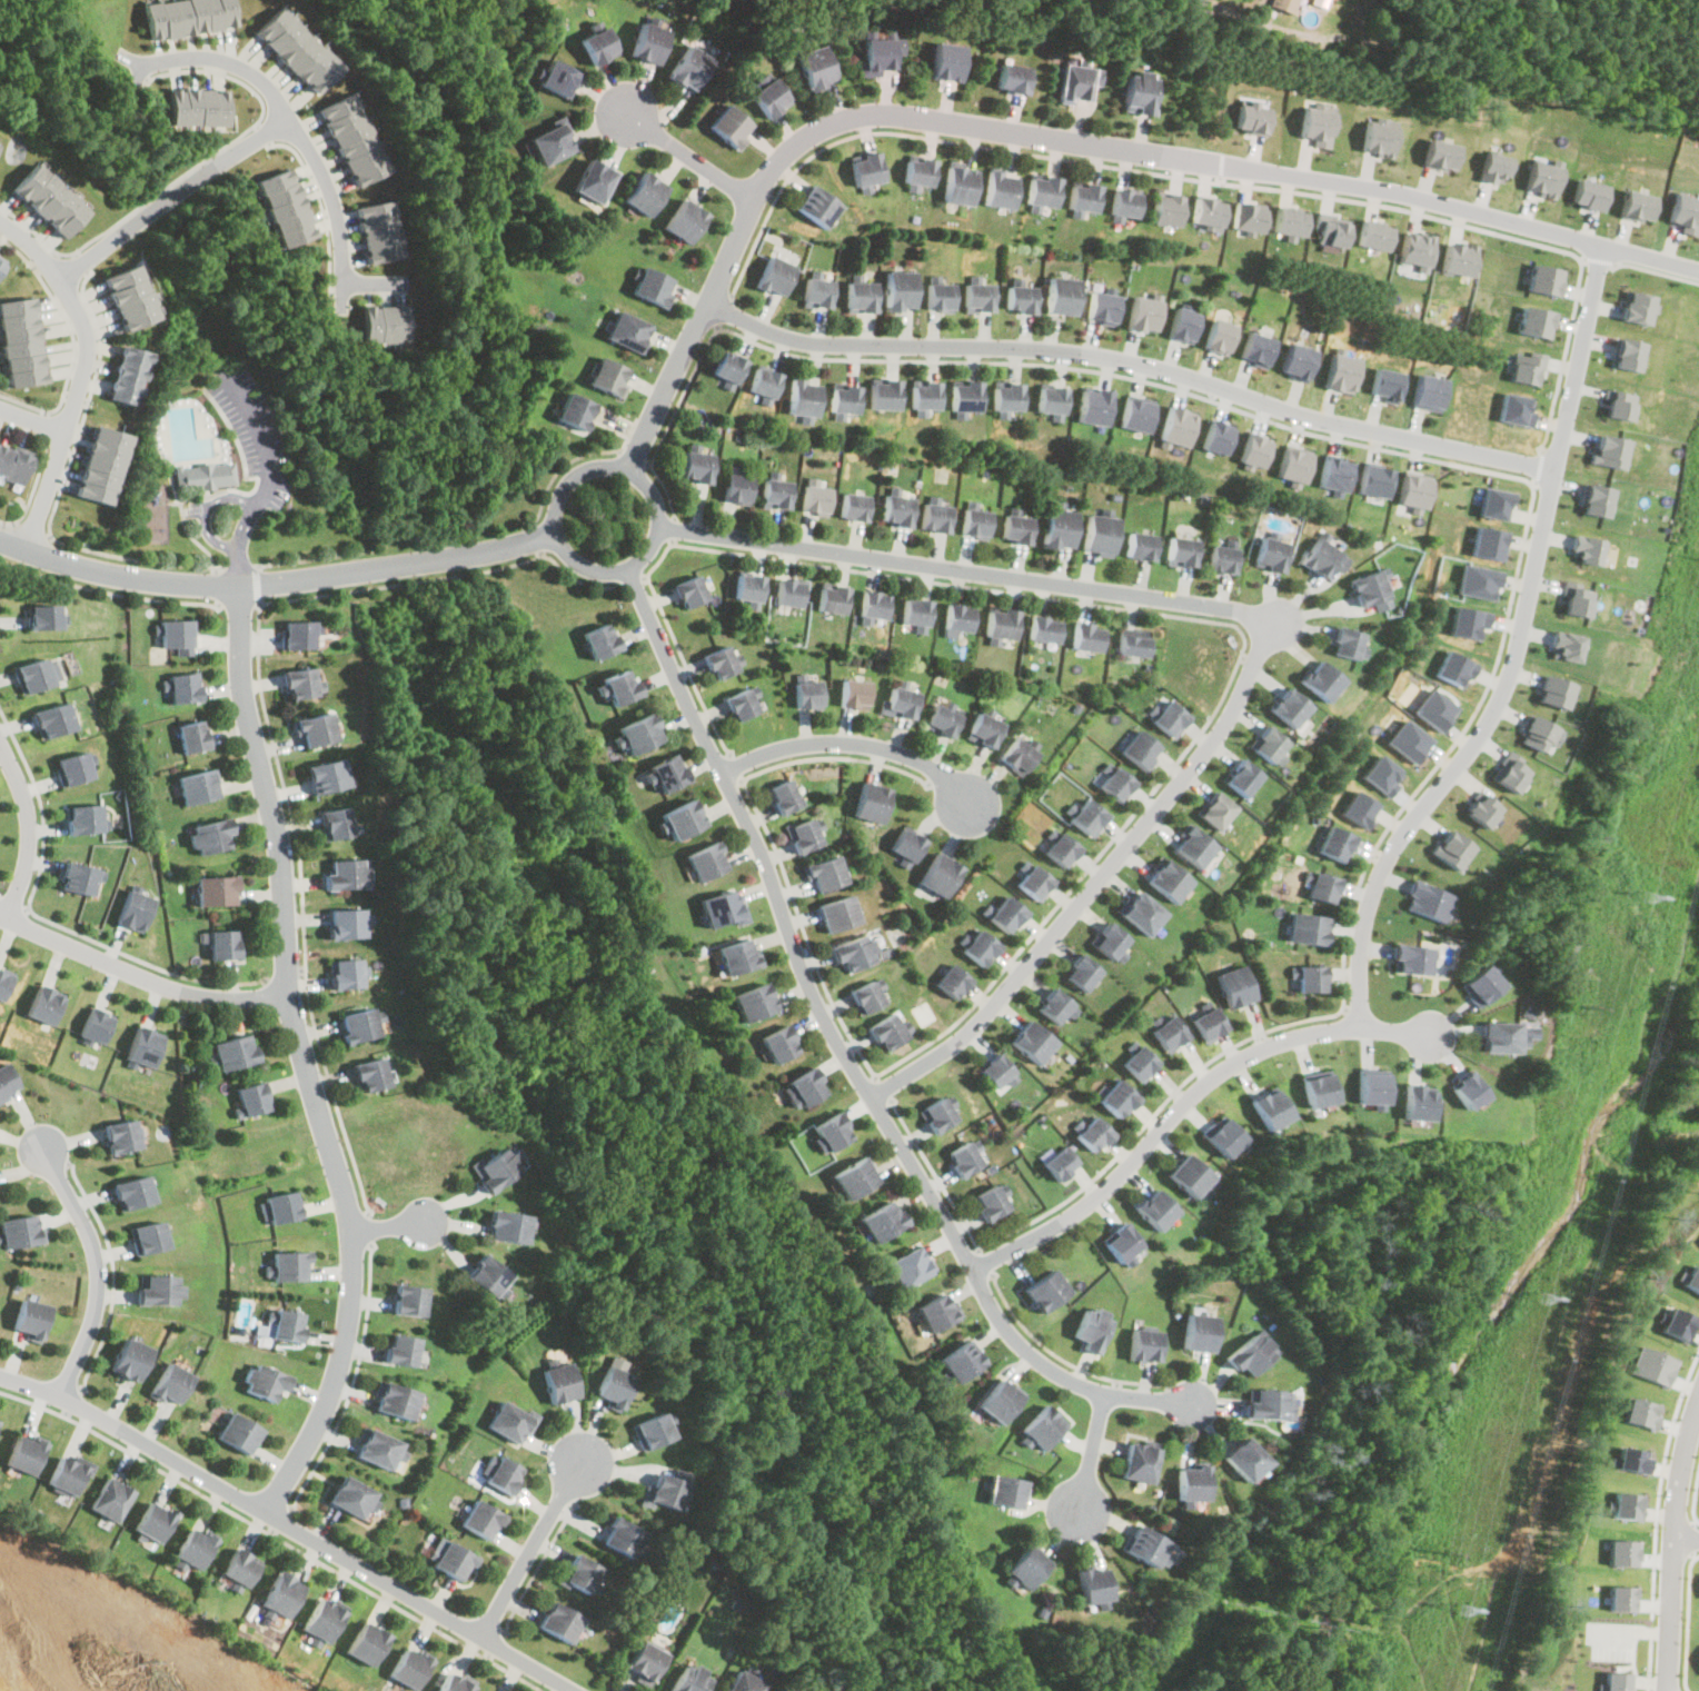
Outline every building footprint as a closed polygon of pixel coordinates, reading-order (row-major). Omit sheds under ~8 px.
[(151,40),(237,24),(234,0),(159,0),(145,2),(151,40)] [(1291,17),(1297,0),(1269,0),(1266,7),(1291,17)] [(281,6),(254,31),(314,93),(342,64),(281,6)] [(628,57),(655,67),(667,32),(640,22),(628,57)] [(587,66),(615,56),(604,28),(577,38),(587,66)] [(862,39),(861,74),(892,76),(893,54),(901,54),(901,40),(862,39)] [(956,83),(964,48),(935,42),(928,78),(956,83)] [(694,92),(711,59),(684,46),(667,79),(694,92)] [(796,54),(807,90),(834,82),(823,47),(796,54)] [(535,81),(566,98),(579,73),(547,58),(535,81)] [(996,90),(1024,95),(1029,69),(1001,63),(996,90)] [(1087,103),(1090,88),(1099,90),(1102,71),(1063,64),(1057,99),(1087,103)] [(1151,116),(1155,76),(1127,72),(1122,112),(1151,116)] [(789,103),(772,79),(748,95),(766,119),(789,103)] [(166,87),(167,125),(227,123),(225,87),(166,87)] [(314,107),(355,187),(390,168),(349,89),(314,107)] [(1266,99),(1243,95),(1236,129),(1269,135),(1273,106),(1265,103),(1266,99)] [(1301,135),(1312,136),(1311,145),(1331,149),(1338,109),(1306,105),(1301,135)] [(752,127),(725,106),(707,128),(734,150),(752,127)] [(1395,156),(1400,125),(1367,120),(1362,152),(1395,156)] [(525,139),(537,166),(569,151),(557,125),(525,139)] [(1430,136),(1423,162),(1457,171),(1463,143),(1430,136)] [(1516,156),(1486,149),(1479,178),(1500,183),(1503,172),(1511,175),(1516,156)] [(850,158),(854,187),(881,183),(877,155),(850,158)] [(1564,162),(1532,157),(1527,188),(1538,190),(1537,195),(1559,198),(1564,162)] [(87,207),(59,238),(6,190),(34,158),(87,207)] [(931,187),(933,161),(906,158),(904,185),(931,187)] [(570,192),(598,205),(614,172),(586,160),(570,192)] [(252,179),(276,248),(314,233),(288,167),(252,179)] [(971,206),(974,170),(946,168),(942,203),(971,206)] [(646,218),(665,188),(640,172),(622,202),(646,218)] [(984,206),(1012,209),(1015,176),(987,172),(984,206)] [(1059,180),(1030,176),(1026,205),(1054,208),(1059,180)] [(1613,183),(1579,176),(1572,202),(1607,210),(1613,183)] [(1093,215),(1099,188),(1072,183),(1067,209),(1093,215)] [(822,229),(839,207),(812,185),(794,207),(822,229)] [(1661,195),(1627,186),(1619,213),(1655,222),(1661,195)] [(1109,216),(1134,220),(1139,195),(1113,190),(1109,216)] [(1150,221),(1180,226),(1184,193),(1154,190),(1150,221)] [(1681,223),(1680,231),(1698,236),(1698,196),(1676,191),(1669,221),(1681,223)] [(1191,221),(1203,223),(1202,229),(1222,231),(1226,198),(1194,195),(1191,221)] [(352,206),(365,263),(403,255),(389,199),(352,206)] [(685,246),(705,217),(682,199),(660,229),(685,246)] [(1231,227),(1243,229),(1243,232),(1263,235),(1268,203),(1234,199),(1231,227)] [(1278,202),(1272,231),(1284,233),(1283,239),(1294,241),(1295,233),(1305,236),(1310,209),(1278,202)] [(1315,241),(1347,247),(1352,219),(1339,217),(1340,213),(1318,209),(1313,228),(1318,229),(1315,241)] [(1390,250),(1394,222),(1362,217),(1357,243),(1390,250)] [(1399,260),(1414,262),(1413,271),(1430,273),(1437,235),(1403,229),(1399,260)] [(1441,272),(1474,276),(1479,242),(1444,239),(1441,272)] [(794,266),(771,253),(754,282),(777,295),(794,266)] [(99,277),(121,329),(158,315),(132,259),(99,277)] [(1561,296),(1566,267),(1531,261),(1527,290),(1561,296)] [(670,279),(639,266),(628,291),(659,306),(670,279)] [(914,309),(914,270),(886,270),(886,309),(914,309)] [(1074,315),(1077,278),(1049,276),(1046,312),(1074,315)] [(804,306),(829,306),(829,278),(804,278),(804,306)] [(874,280),(847,280),(846,310),(874,310),(874,280)] [(953,281),(927,281),(927,309),(953,309),(953,281)] [(992,309),(992,282),(965,282),(965,309),(992,309)] [(1007,311),(1034,311),(1034,286),(1007,286),(1007,311)] [(1656,292),(1623,288),(1619,319),(1652,322),(1656,292)] [(1115,322),(1120,295),(1091,290),(1086,319),(1115,322)] [(1125,326),(1153,332),(1161,300),(1133,294),(1125,326)] [(44,380),(31,295),(0,301),(0,345),(7,388),(44,380)] [(361,304),(362,340),(406,338),(405,302),(361,304)] [(1551,339),(1558,311),(1523,302),(1517,330),(1551,339)] [(1166,337),(1192,342),(1199,312),(1174,306),(1166,337)] [(603,337),(638,352),(650,325),(615,309),(603,337)] [(1203,347),(1228,354),(1236,322),(1212,316),(1203,347)] [(1266,368),(1275,337),(1249,329),(1241,355),(1251,358),(1250,364),(1266,368)] [(1611,367),(1637,370),(1641,339),(1616,336),(1611,367)] [(1306,381),(1318,348),(1291,339),(1280,372),(1306,381)] [(105,397),(133,405),(147,351),(117,345),(105,397)] [(735,382),(744,359),(721,349),(712,374),(735,382)] [(1510,380),(1539,385),(1543,352),(1528,349),(1528,354),(1514,352),(1510,380)] [(1352,392),(1360,358),(1333,351),(1324,387),(1352,392)] [(620,397),(630,369),(596,356),(585,384),(620,397)] [(747,389),(772,398),(779,374),(756,366),(747,389)] [(1371,392),(1384,395),(1383,400),(1398,402),(1403,370),(1377,366),(1371,392)] [(1413,407),(1441,410),(1444,376),(1417,372),(1413,407)] [(819,382),(793,378),(787,411),(814,416),(819,382)] [(898,408),(898,379),(871,379),(871,408),(898,408)] [(912,408),(938,408),(938,381),(912,381),(912,408)] [(981,410),(981,381),(953,381),(953,410),(981,410)] [(995,409),(1022,409),(1022,382),(995,382),(995,409)] [(832,385),(831,410),(858,411),(858,385),(832,385)] [(1062,412),(1065,388),(1040,385),(1036,410),(1062,412)] [(1111,391),(1083,387),(1076,420),(1104,425),(1111,391)] [(1628,420),(1633,392),(1603,387),(1601,398),(1607,399),(1603,415),(1628,420)] [(1498,419),(1531,426),(1534,410),(1530,409),(1533,397),(1503,390),(1498,419)] [(582,430),(594,404),(566,391),(554,417),(582,430)] [(1145,431),(1153,398),(1126,391),(1117,425),(1145,431)] [(1186,446),(1194,410),(1166,404),(1159,439),(1186,446)] [(1223,454),(1233,425),(1211,417),(1200,446),(1223,454)] [(91,424),(70,494),(108,505),(128,434),(91,424)] [(1263,467),(1270,436),(1246,430),(1239,461),(1263,467)] [(1591,462),(1620,468),(1626,437),(1597,431),(1591,462)] [(20,481),(29,454),(0,444),(0,475),(20,481)] [(1304,483),(1312,451),(1284,445),(1276,476),(1304,483)] [(682,479),(709,481),(712,451),(684,449),(682,479)] [(1319,486),(1347,490),(1352,460),(1324,456),(1319,486)] [(232,484),(229,460),(172,466),(175,490),(232,484)] [(1388,496),(1392,467),(1363,462),(1359,493),(1388,496)] [(1399,503),(1411,505),(1410,511),(1424,514),(1430,474),(1403,470),(1399,503)] [(723,499),(747,503),(753,476),(727,471),(723,499)] [(787,508),(792,480),(765,477),(762,504),(787,508)] [(1604,517),(1611,487),(1584,481),(1579,511),(1604,517)] [(831,487),(805,484),(802,510),(827,513),(831,487)] [(1513,491),(1486,486),(1479,514),(1507,520),(1513,491)] [(866,519),(870,495),(845,491),(842,516),(866,519)] [(915,497),(887,493),(883,520),(911,525),(915,497)] [(923,527),(948,531),(952,505),(926,500),(923,527)] [(991,509),(966,507),(964,533),(988,536),(991,509)] [(1076,510),(1049,507),(1043,543),(1072,547),(1076,510)] [(1032,516),(1005,513),(1003,538),(1030,541),(1032,516)] [(1084,549),(1112,551),(1115,516),(1087,514),(1084,549)] [(1503,559),(1509,530),(1477,525),(1472,554),(1503,559)] [(1153,534),(1127,531),(1124,556),(1151,558),(1153,534)] [(1598,563),(1601,538),(1573,534),(1570,558),(1598,563)] [(1288,543),(1261,535),(1252,563),(1279,571),(1288,543)] [(1193,537),(1166,536),(1165,564),(1192,565),(1193,537)] [(1348,557),(1317,536),(1300,559),(1331,581),(1348,557)] [(1235,547),(1235,540),(1219,538),(1218,544),(1235,547)] [(1205,567),(1230,573),(1235,545),(1211,540),(1205,567)] [(1458,594),(1496,598),(1500,568),(1462,564),(1458,594)] [(1374,609),(1391,604),(1378,568),(1350,578),(1360,607),(1372,603),(1374,609)] [(762,575),(736,573),(734,598),(759,600),(762,575)] [(684,607),(706,597),(696,574),(673,584),(684,607)] [(799,607),(804,581),(778,577),(774,603),(799,607)] [(1562,613),(1588,616),(1591,589),(1579,587),(1579,581),(1562,578),(1560,595),(1564,595),(1562,613)] [(850,587),(822,581),(817,608),(844,614),(850,587)] [(862,616),(886,617),(888,591),(864,590),(862,616)] [(931,598),(905,597),(904,623),(930,624),(931,598)] [(26,603),(27,629),(59,627),(58,601),(26,603)] [(973,605),(948,603),(946,628),(971,630),(973,605)] [(1482,626),(1489,627),(1492,611),(1457,605),(1450,633),(1480,639),(1482,626)] [(1017,610),(990,606),(986,635),(1014,638),(1017,610)] [(1060,618),(1032,615),(1029,638),(1056,643),(1060,618)] [(157,619),(157,648),(190,647),(190,618),(157,619)] [(280,619),(282,649),(314,647),(312,618),(280,619)] [(593,659),(618,647),(605,620),(580,634),(593,659)] [(1072,647),(1099,650),(1102,624),(1075,621),(1072,647)] [(1355,658),(1362,633),(1338,626),(1330,651),(1355,658)] [(1550,657),(1576,660),(1582,636),(1552,629),(1549,646),(1552,646),(1550,657)] [(1116,653),(1143,657),(1146,637),(1119,634),(1116,653)] [(703,655),(713,679),(737,668),(726,644),(703,655)] [(1472,679),(1479,663),(1448,648),(1435,674),(1463,686),(1468,677),(1472,679)] [(10,666),(21,694),(51,683),(43,656),(10,666)] [(1343,679),(1318,658),(1300,680),(1325,702),(1343,679)] [(600,679),(612,706),(638,694),(627,667),(600,679)] [(284,669),(285,698),(314,697),(311,668),(284,669)] [(1537,699),(1563,709),(1572,683),(1543,673),(1536,693),(1540,694),(1537,699)] [(196,703),(196,674),(166,674),(166,703),(196,703)] [(841,706),(867,708),(871,680),(844,678),(841,706)] [(795,680),(795,707),(821,706),(821,679),(795,680)] [(920,690),(893,683),(885,712),(912,718),(920,690)] [(724,698),(734,720),(758,710),(747,687),(724,698)] [(1292,728),(1310,705),(1285,687),(1269,709),(1292,728)] [(1413,710),(1439,730),(1457,706),(1432,687),(1413,710)] [(30,710),(39,738),(70,728),(62,699),(30,710)] [(937,699),(925,726),(952,737),(963,710),(937,699)] [(1169,738),(1186,717),(1164,699),(1147,719),(1169,738)] [(327,712),(294,720),(300,747),(335,739),(327,712)] [(615,728),(626,754),(662,738),(649,712),(615,728)] [(967,738),(992,748),(1003,722),(977,712),(967,738)] [(1519,742),(1539,750),(1554,727),(1528,712),(1518,732),(1523,735),(1519,742)] [(1387,740),(1414,763),(1433,740),(1405,717),(1387,740)] [(207,747),(198,719),(175,726),(182,755),(207,747)] [(1288,742),(1264,724),(1248,746),(1271,764),(1288,742)] [(1157,748),(1135,728),(1116,749),(1140,769),(1157,748)] [(1037,753),(1016,736),(998,757),(1020,775),(1037,753)] [(49,757),(57,785),(90,774),(80,746),(49,757)] [(1491,776),(1514,794),(1530,770),(1519,763),(1522,759),(1509,749),(1500,760),(1502,763),(1491,776)] [(1363,776),(1391,796),(1400,784),(1398,782),(1405,772),(1381,753),(1363,776)] [(686,779),(673,754),(647,767),(660,792),(686,779)] [(311,795),(346,785),(339,758),(305,767),(311,795)] [(1243,796),(1260,774),(1239,758),(1222,780),(1243,796)] [(1116,802),(1133,782),(1110,764),(1094,785),(1116,802)] [(177,776),(181,804),(216,798),(211,769),(177,776)] [(768,788),(779,814),(801,804),(789,778),(768,788)] [(891,788),(863,780),(853,815),(881,823),(891,788)] [(1193,812),(1214,829),(1234,807),(1213,789),(1193,812)] [(1343,814),(1367,827),(1380,803),(1357,789),(1343,814)] [(1464,813),(1484,828),(1502,807),(1482,790),(1464,813)] [(672,840),(704,824),(692,798),(658,815),(672,840)] [(1105,816),(1085,798),(1067,817),(1087,836),(1105,816)] [(63,833),(98,830),(98,803),(61,805),(63,833)] [(321,839),(349,836),(346,807),(318,810),(321,839)] [(226,835),(231,834),(228,817),(189,827),(196,855),(228,847),(226,835)] [(796,854),(822,844),(812,817),(786,827),(796,854)] [(1194,867),(1213,846),(1189,824),(1170,845),(1194,867)] [(1343,862),(1354,836),(1330,825),(1319,851),(1343,862)] [(903,862),(908,865),(924,842),(903,827),(888,848),(904,859),(903,862)] [(1429,852),(1454,869),(1474,846),(1450,829),(1439,846),(1435,843),(1429,852)] [(1042,851),(1062,867),(1077,847),(1059,832),(1042,851)] [(696,882),(726,867),(715,842),(684,855),(696,882)] [(961,867),(937,852),(917,882),(941,896),(961,867)] [(847,881),(837,854),(801,867),(806,883),(814,879),(818,891),(847,881)] [(66,857),(59,888),(92,896),(99,867),(66,857)] [(1189,881),(1162,857),(1143,878),(1171,903),(1189,881)] [(324,859),(324,889),(365,888),(365,859),(324,859)] [(1014,883),(1034,899),(1051,881),(1031,864),(1014,883)] [(1308,896),(1333,903),(1340,877),(1314,871),(1308,896)] [(235,876),(197,876),(197,905),(235,905),(235,876)] [(1405,907),(1443,922),(1454,895),(1413,878),(1407,893),(1411,895),(1405,907)] [(128,886),(115,922),(142,933),(156,895),(128,886)] [(707,929),(746,918),(736,888),(698,899),(707,929)] [(1115,912),(1144,936),(1163,913),(1134,888),(1115,912)] [(1025,913),(1005,894),(986,915),(1006,934),(1025,913)] [(818,906),(826,933),(860,922),(851,895),(818,906)] [(328,909),(328,938),(361,938),(361,909),(328,909)] [(1329,917),(1294,912),(1290,939),(1325,945),(1329,917)] [(1126,939),(1105,922),(1087,941),(1109,959),(1126,939)] [(1000,946),(978,928),(962,949),(982,966),(1000,946)] [(236,931),(210,931),(210,958),(236,958),(236,931)] [(831,946),(842,974),(878,958),(867,932),(831,946)] [(756,968),(752,939),(718,945),(723,974),(756,968)] [(1392,943),(1431,947),(1429,974),(1395,972),(1397,958),(1391,958),(1392,943)] [(1082,992),(1099,971),(1077,955),(1061,975),(1082,992)] [(328,961),(329,989),(358,988),(358,959),(328,961)] [(953,999),(970,982),(951,963),(934,982),(953,999)] [(1461,984),(1484,963),(1503,984),(1477,1007),(1468,996),(1470,994),(1461,984)] [(1218,974),(1229,1007),(1255,998),(1244,965),(1218,974)] [(1298,991),(1325,991),(1325,965),(1298,965),(1298,991)] [(14,973),(0,968),(0,999),(3,1000),(14,973)] [(884,1004),(873,979),(850,991),(861,1015),(884,1004)] [(37,981),(23,1014),(51,1024),(66,993),(37,981)] [(732,995),(741,1021),(774,1011),(766,984),(732,995)] [(1035,1008),(1056,1024),(1071,1004),(1050,988),(1035,1008)] [(93,1004),(81,1036),(102,1044),(116,1014),(93,1004)] [(1226,1028),(1214,1006),(1192,1019),(1204,1042),(1226,1028)] [(345,1044),(376,1035),(369,1008),(337,1017),(345,1044)] [(866,1026),(880,1052),(906,1038),(893,1013),(866,1026)] [(1166,1053),(1188,1037),(1172,1015),(1150,1031),(1166,1053)] [(1054,1044),(1027,1019),(1009,1041),(1035,1064),(1054,1044)] [(138,1022),(126,1058),(155,1067),(167,1032),(138,1022)] [(1518,1053),(1519,1022),(1482,1022),(1482,1053),(1518,1053)] [(761,1036),(771,1063),(797,1053),(787,1026),(761,1036)] [(211,1043),(218,1071),(256,1063),(249,1034),(211,1043)] [(1156,1063),(1137,1045),(1120,1063),(1139,1082),(1156,1063)] [(1017,1077),(997,1053),(977,1070),(995,1090),(1007,1078),(1011,1082),(1017,1077)] [(386,1086),(378,1058),(350,1066),(358,1093),(386,1086)] [(17,1091),(4,1063),(0,1065),(0,1098),(17,1091)] [(1358,1067),(1358,1103),(1384,1103),(1387,1068),(1358,1067)] [(1451,1086),(1467,1108),(1489,1096),(1469,1067),(1455,1078),(1458,1082),(1451,1086)] [(787,1081),(799,1106),(825,1094),(813,1068),(787,1081)] [(1301,1074),(1309,1107),(1335,1101),(1328,1068),(1301,1074)] [(1137,1100),(1116,1078),(1096,1100),(1117,1120),(1137,1100)] [(235,1088),(242,1116),(268,1108),(260,1082),(235,1088)] [(1405,1082),(1402,1117),(1431,1120),(1433,1086),(1405,1082)] [(1250,1097),(1268,1130),(1292,1116),(1274,1085),(1250,1097)] [(956,1120),(942,1096),(918,1111),(932,1134),(956,1120)] [(812,1127),(826,1152),(851,1137),(836,1113),(812,1127)] [(1203,1132),(1226,1158),(1246,1137),(1223,1114),(1203,1132)] [(1112,1135),(1093,1116),(1074,1134),(1093,1153),(1112,1135)] [(138,1148),(132,1120),(102,1125),(107,1153),(138,1148)] [(945,1153),(958,1177),(982,1165),(968,1141),(945,1153)] [(504,1153),(491,1162),(483,1148),(469,1158),(476,1170),(467,1175),(483,1196),(517,1172),(504,1153)] [(1042,1162),(1056,1181),(1074,1167),(1060,1148),(1042,1162)] [(1193,1198),(1212,1178),(1186,1153),(1166,1172),(1193,1198)] [(876,1181),(861,1157),(831,1175),(846,1200),(876,1181)] [(120,1208),(155,1201),(147,1174),(112,1182),(120,1208)] [(985,1221),(1009,1207),(995,1184),(972,1197),(985,1221)] [(1178,1211),(1154,1187),(1134,1207),(1157,1231),(1178,1211)] [(262,1197),(270,1225),(298,1217),(292,1190),(262,1197)] [(872,1243),(904,1225),(891,1201),(858,1217),(872,1243)] [(486,1241),(524,1243),(525,1214),(487,1212),(486,1241)] [(34,1215),(0,1220),(0,1247),(39,1242),(34,1215)] [(126,1227),(131,1254),(163,1247),(158,1221),(126,1227)] [(1120,1263),(1141,1245),(1123,1222),(1101,1241),(1120,1263)] [(931,1273),(917,1246),(884,1263),(897,1290),(931,1273)] [(269,1280),(302,1280),(302,1251),(269,1251),(269,1280)] [(491,1297),(508,1276),(480,1254),(464,1275),(491,1297)] [(1698,1293),(1698,1268),(1690,1263),(1686,1274),(1679,1270),(1673,1280),(1698,1293)] [(1041,1313),(1069,1292),(1051,1269),(1023,1290),(1041,1313)] [(135,1275),(135,1304),(175,1304),(175,1275),(135,1275)] [(430,1286),(399,1283),(396,1311),(426,1315),(430,1286)] [(915,1307),(928,1333),(958,1319),(945,1292),(915,1307)] [(47,1305),(19,1299),(10,1333),(38,1341),(47,1305)] [(1095,1355),(1111,1315),(1085,1305),(1072,1337),(1082,1341),(1080,1349),(1095,1355)] [(1666,1314),(1661,1313),(1656,1330),(1687,1341),(1696,1316),(1669,1306),(1666,1314)] [(301,1315),(274,1307),(266,1335),(294,1343),(301,1315)] [(1212,1353),(1218,1316),(1189,1312),(1184,1349),(1212,1353)] [(1162,1332),(1133,1329),(1130,1359),(1159,1362),(1162,1332)] [(1276,1354),(1260,1332),(1228,1355),(1245,1379),(1276,1354)] [(416,1339),(388,1333),(382,1362),(410,1367),(416,1339)] [(106,1370),(132,1381),(146,1349),(120,1337),(106,1370)] [(938,1360),(955,1383),(983,1363),(966,1340),(938,1360)] [(1677,1359),(1638,1344),(1628,1371),(1667,1386),(1677,1359)] [(238,1386),(269,1404),(276,1392),(278,1394),(286,1381),(252,1361),(238,1386)] [(567,1362),(540,1369),(548,1404),(575,1397),(567,1362)] [(148,1393),(172,1405),(188,1375),(163,1363),(148,1393)] [(633,1376),(606,1365),(594,1395),(608,1401),(605,1407),(617,1413),(633,1376)] [(933,1380),(941,1389),(953,1378),(945,1370),(933,1380)] [(976,1405),(997,1424),(1021,1397),(1000,1379),(976,1405)] [(414,1392),(376,1381),(368,1410),(406,1420),(414,1392)] [(1290,1392),(1246,1390),(1245,1418),(1288,1421),(1290,1392)] [(1661,1404),(1628,1395),(1621,1420),(1653,1430),(1661,1404)] [(483,1426),(515,1446),(531,1418),(499,1399),(483,1426)] [(1020,1431),(1040,1451),(1064,1425),(1044,1405),(1020,1431)] [(213,1438),(245,1455),(258,1430),(227,1413),(213,1438)] [(629,1426),(642,1451),(670,1438),(659,1413),(629,1426)] [(388,1470),(398,1442),(361,1429),(350,1456),(388,1470)] [(3,1465),(30,1475),(42,1445),(16,1434),(3,1465)] [(1246,1484),(1268,1463),(1243,1438),(1222,1459),(1246,1484)] [(1121,1479),(1150,1484),(1157,1450),(1129,1443),(1121,1479)] [(1607,1465),(1646,1473),(1648,1460),(1641,1458),(1642,1450),(1619,1445),(1617,1455),(1609,1453),(1607,1465)] [(493,1455),(479,1480),(505,1494),(519,1470),(493,1455)] [(44,1485),(70,1496),(83,1469),(58,1456),(44,1485)] [(1206,1466),(1178,1466),(1178,1501),(1206,1501),(1206,1466)] [(687,1476),(656,1468),(650,1486),(644,1484),(638,1503),(676,1514),(687,1476)] [(359,1521),(374,1494),(340,1475),(325,1502),(359,1521)] [(1024,1482),(990,1475),(985,1503),(1019,1510),(1024,1482)] [(130,1491),(105,1476),(88,1509),(113,1522),(130,1491)] [(1608,1499),(1606,1516),(1640,1519),(1641,1493),(1613,1491),(1612,1500),(1608,1499)] [(458,1524),(487,1541),(501,1515),(473,1499),(458,1524)] [(158,1543),(172,1515),(148,1502),(132,1530),(158,1543)] [(598,1540),(627,1558),(642,1534),(614,1516),(598,1540)] [(1169,1543),(1136,1525),(1122,1551),(1154,1568),(1169,1543)] [(215,1542),(190,1528),(173,1555),(198,1570),(215,1542)] [(1606,1564),(1638,1564),(1638,1539),(1607,1539),(1606,1564)] [(430,1565),(461,1583),(475,1558),(444,1541),(430,1565)] [(1050,1564),(1030,1544),(1004,1570),(1024,1591),(1050,1564)] [(220,1574),(245,1589),(259,1563),(235,1550),(220,1574)] [(600,1569),(574,1554),(558,1581),(585,1595),(600,1569)] [(1084,1605),(1111,1601),(1104,1566),(1077,1572),(1084,1605)] [(302,1585),(278,1572),(259,1604),(285,1619),(302,1585)] [(1636,1610),(1636,1585),(1607,1584),(1607,1610),(1636,1610)] [(327,1644),(342,1612),(318,1600),(301,1632),(327,1644)] [(568,1643),(582,1618),(550,1601),(537,1627),(568,1643)] [(346,1652),(369,1667),(388,1637),(364,1622),(346,1652)] [(647,1685),(664,1652),(638,1639),(625,1665),(639,1672),(635,1680),(647,1685)] [(388,1673),(413,1689),(430,1661),(406,1647),(388,1673)] [(668,1690),(701,1690),(711,1673),(685,1660),(668,1690)] [(1603,1682),(1597,1682),(1597,1690),(1603,1690),(1631,1690),(1632,1664),(1613,1664),(1613,1671),(1603,1671),(1603,1682)] [(736,1667),(724,1690),(758,1690),(763,1681),(736,1667)] [(471,1685),(448,1671),(435,1690),(468,1690),(471,1685)]
